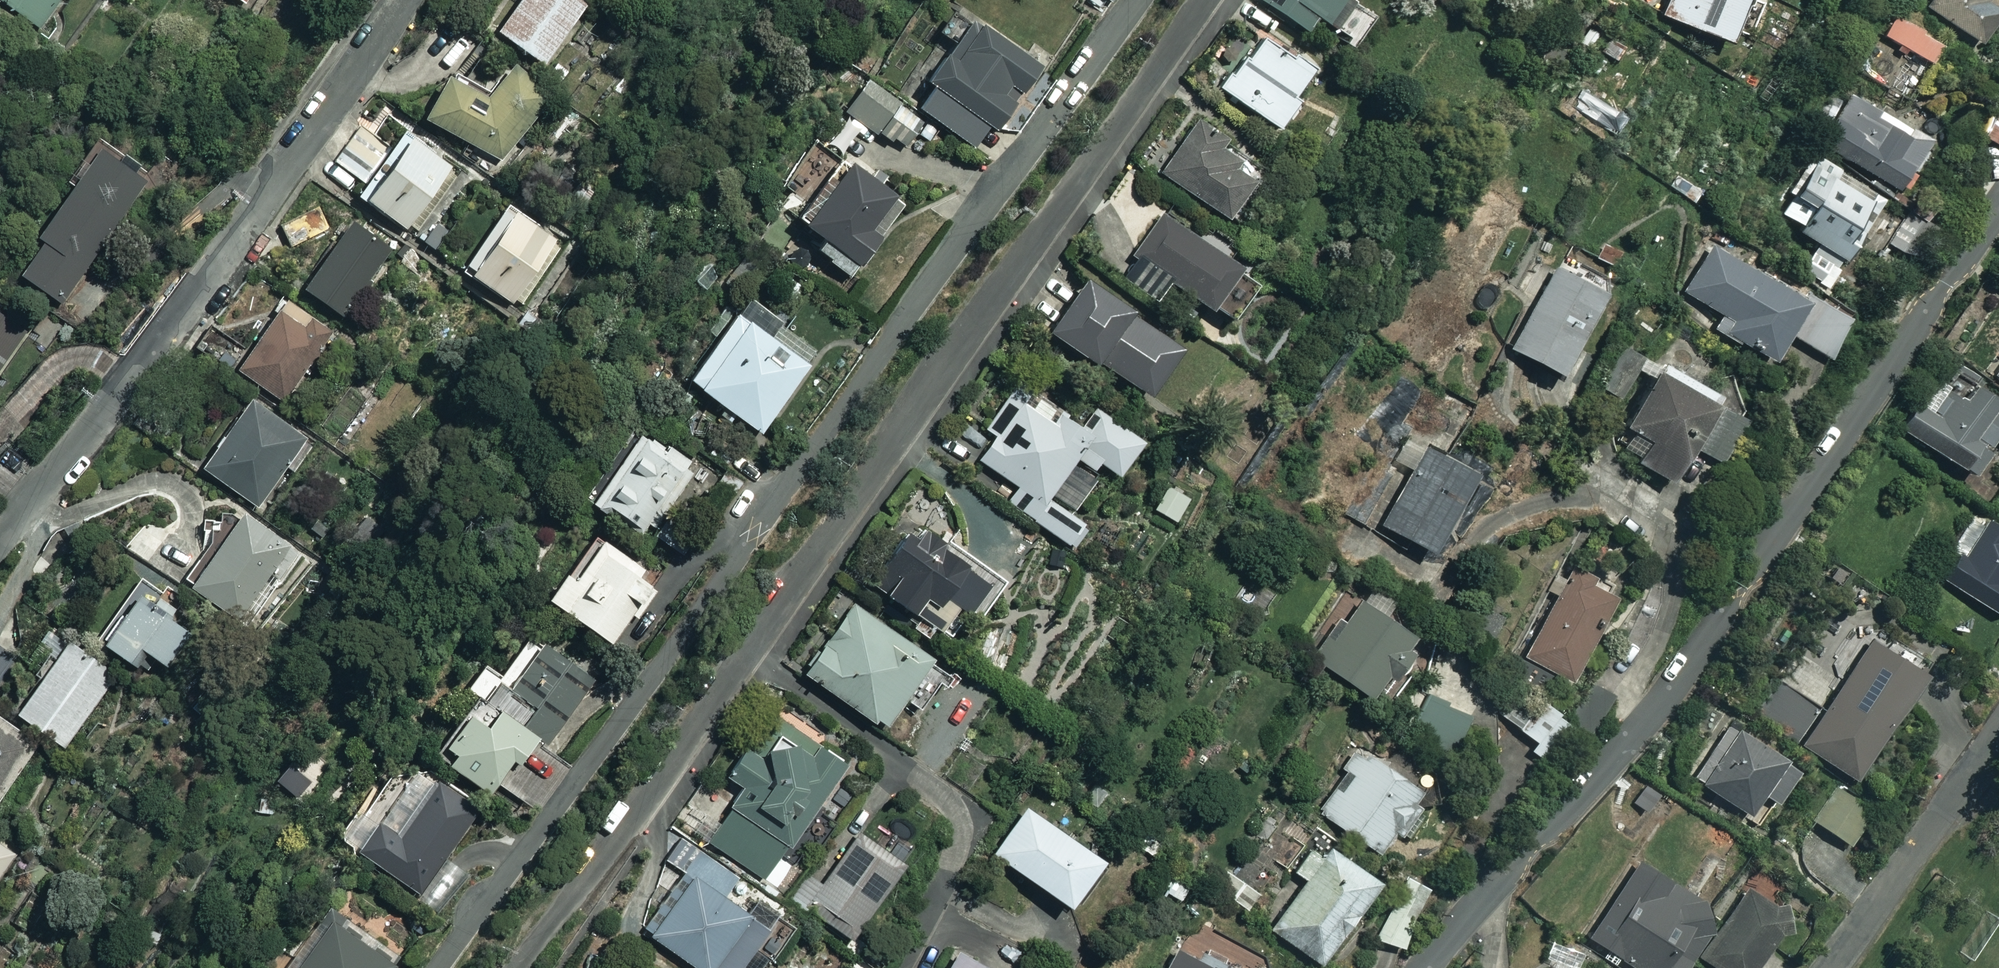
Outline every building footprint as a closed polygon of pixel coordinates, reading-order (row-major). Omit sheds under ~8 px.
[(39,27),(58,0),(2,0),(39,27)] [(583,0),(515,0),(495,28),(543,63),(587,3),(583,0)] [(1306,29),(1316,14),(1354,40),(1369,18),(1343,0),(1265,0),(1306,29)] [(1661,13),(1727,39),(1743,0),(1666,0),(1661,13)] [(1916,1),(1980,42),(1998,13),(1998,9),(1991,4),(1993,0),(1917,0),(1916,1)] [(1038,64),(972,16),(966,24),(954,15),(943,32),(955,41),(927,79),(932,82),(917,103),(978,147),(1038,64)] [(1941,42),(1897,16),(1885,36),(1929,62),(1941,42)] [(1312,67),(1260,30),(1230,72),(1227,70),(1217,83),(1276,125),(1296,97),(1292,95),(1312,67)] [(448,71),(444,77),(414,59),(388,102),(419,121),(424,114),(507,165),(551,92),(509,66),(490,97),(448,71)] [(922,113),(868,77),(845,110),(900,146),(922,113)] [(1872,119),(1845,103),(1821,143),(1897,190),(1929,137),(1880,107),(1872,119)] [(1981,134),(1998,146),(1998,108),(1981,134)] [(1241,150),(1198,120),(1162,171),(1228,217),(1253,180),(1231,165),(1241,150)] [(472,176),(406,129),(360,194),(435,247),(449,227),(441,221),(472,176)] [(148,179),(91,140),(64,178),(71,182),(37,232),(43,236),(18,271),(63,302),(148,179)] [(837,162),(812,143),(784,181),(803,196),(792,211),(823,235),(814,247),(848,273),(903,200),(843,154),(837,162)] [(1881,196),(1814,156),(1777,218),(1844,258),(1881,196)] [(1707,194),(1678,176),(1671,189),(1700,206),(1707,194)] [(566,244),(508,203),(462,266),(520,308),(566,244)] [(1146,259),(1131,279),(1161,301),(1173,284),(1206,308),(1225,282),(1239,292),(1249,279),(1230,265),(1233,261),(1165,211),(1136,251),(1146,259)] [(393,243),(353,215),(304,286),(344,314),(393,243)] [(1774,271),(1770,278),(1709,243),(1682,290),(1721,313),(1714,326),(1770,358),(1786,330),(1828,354),(1851,315),(1774,271)] [(1836,260),(1815,246),(1803,264),(1824,278),(1836,260)] [(1603,290),(1557,264),(1511,346),(1557,371),(1603,290)] [(1182,338),(1082,274),(1071,292),(1059,284),(1053,293),(1065,301),(1060,309),(1049,301),(1043,312),(1054,319),(1047,329),(1147,393),(1182,338)] [(331,332),(284,298),(235,365),(283,399),(331,332)] [(773,410),(782,416),(800,391),(792,385),(808,363),(735,309),(687,375),(759,429),(773,410)] [(1707,396),(1711,388),(1661,360),(1656,369),(1642,360),(1610,418),(1622,425),(1611,445),(1669,477),(1680,457),(1687,461),(1695,445),(1719,459),(1743,416),(1707,396)] [(1082,425),(1018,379),(993,414),(1004,421),(978,457),(1018,485),(1008,499),(1063,538),(1078,518),(1046,495),(1074,454),(1092,467),(1098,459),(1117,472),(1141,438),(1095,406),(1082,425)] [(1974,384),(1963,401),(1949,392),(1936,413),(1917,401),(1899,428),(1971,472),(1998,427),(1998,399),(1974,384)] [(315,444),(252,397),(202,465),(256,504),(286,464),(296,471),(315,444)] [(609,470),(588,499),(605,511),(608,506),(650,536),(698,468),(639,426),(622,451),(617,447),(603,466),(609,470)] [(1456,499),(1466,504),(1477,482),(1468,477),(1472,468),(1425,444),(1384,524),(1431,548),(1456,499)] [(1189,498),(1168,485),(1154,508),(1176,521),(1189,498)] [(301,552),(237,505),(183,578),(247,625),(301,552)] [(1980,516),(1941,577),(1998,614),(1998,528),(1980,516)] [(957,567),(965,555),(909,518),(869,579),(945,629),(978,580),(957,567)] [(646,568),(600,535),(572,574),(564,568),(546,594),(612,641),(632,612),(637,615),(657,588),(640,576),(646,568)] [(1619,587),(1573,563),(1566,576),(1558,572),(1549,590),(1557,594),(1525,655),(1571,679),(1619,587)] [(164,662),(191,626),(174,613),(177,609),(156,593),(153,598),(139,587),(102,637),(143,668),(153,654),(164,662)] [(826,608),(840,618),(826,638),(816,631),(794,663),(882,726),(903,696),(918,706),(937,680),(946,686),(955,673),(838,591),(826,608)] [(1318,658),(1370,695),(1390,666),(1398,672),(1421,639),(1361,596),(1318,658)] [(1501,613),(1479,604),(1467,634),(1489,643),(1501,613)] [(592,680),(529,633),(481,697),(476,694),(442,740),(455,750),(448,760),(494,794),(536,737),(545,744),(592,680)] [(1925,672),(1869,637),(1800,748),(1856,783),(1925,672)] [(118,675),(68,638),(15,709),(65,747),(118,675)] [(0,646),(0,676),(14,655),(0,646)] [(1815,704),(1777,683),(1757,721),(1795,742),(1815,704)] [(1529,747),(1539,755),(1549,744),(1545,740),(1560,722),(1519,689),(1500,713),(1534,741),(1529,747)] [(1469,717),(1425,694),(1406,731),(1449,754),(1469,717)] [(0,716),(0,800),(39,742),(0,716)] [(844,760),(785,718),(760,754),(744,742),(723,772),(743,786),(707,837),(761,876),(844,760)] [(1795,765),(1732,725),(1697,780),(1746,812),(1760,790),(1774,798),(1795,765)] [(1418,786),(1354,745),(1340,766),(1346,770),(1318,812),(1377,850),(1392,826),(1408,839),(1416,827),(1410,823),(1420,808),(1409,801),(1418,786)] [(434,785),(412,767),(391,773),(342,835),(437,910),(466,873),(443,855),(479,810),(439,779),(434,785)] [(1873,809),(1836,788),(1816,823),(1852,845),(1873,809)] [(1099,854),(1026,804),(993,852),(1066,902),(1099,854)] [(903,870),(855,836),(828,873),(816,865),(793,896),(853,939),(903,870)] [(1375,876),(1318,836),(1293,870),(1305,879),(1271,926),(1317,959),(1375,876)] [(19,856),(0,842),(0,882),(19,856)] [(701,852),(684,877),(674,870),(637,925),(703,967),(750,967),(742,963),(768,924),(724,895),(737,875),(701,852)] [(1604,949),(1601,954),(1615,964),(1620,956),(1637,967),(1676,967),(1715,911),(1642,860),(1588,938),(1604,949)] [(1428,885),(1412,877),(1396,910),(1412,918),(1428,885)] [(1718,967),(1751,967),(1788,911),(1746,884),(1700,956),(1718,967)] [(328,912),(287,967),(393,967),(397,963),(328,912)] [(1179,938),(1164,967),(1239,967),(1179,938)] [(648,948),(633,967),(673,967),(648,948)] [(955,948),(944,967),(994,967),(955,948)]
